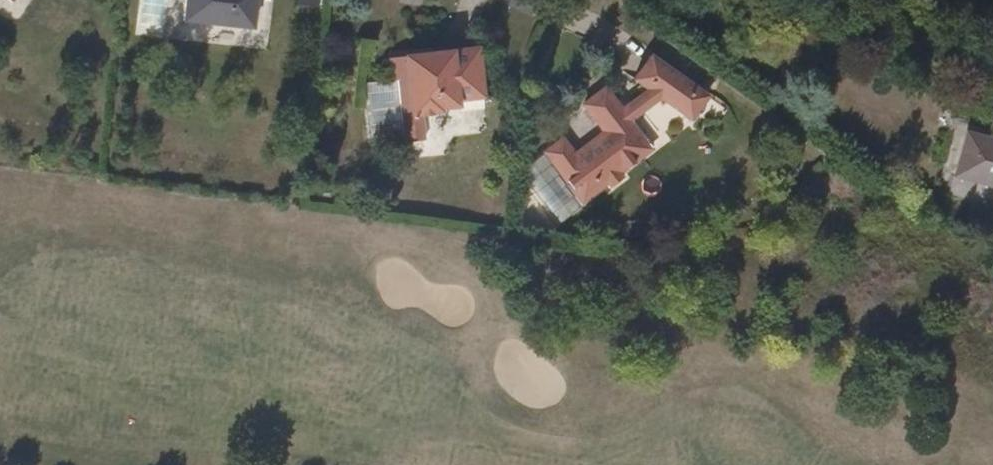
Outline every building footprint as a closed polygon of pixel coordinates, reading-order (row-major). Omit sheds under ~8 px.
[(262,0),(191,0),(190,22),(260,27),(262,0)] [(297,8),(318,9),(319,0),(298,0),(297,8)] [(485,99),(478,49),(389,59),(390,81),(361,85),(368,148),(426,142),(423,117),(433,117),(436,113),(441,113),(441,110),(459,108),(459,101),(485,99)] [(649,89),(660,96),(693,119),(710,96),(651,56),(635,79),(649,89)] [(632,121),(631,119),(623,109),(606,88),(584,104),(605,132),(577,155),(564,140),(546,152),(586,203),(609,184),(612,188),(627,177),(623,173),(644,155),(623,128),(632,121)] [(631,119),(660,96),(649,89),(623,109),(631,119)] [(967,132),(959,170),(992,179),(992,138),(967,132)]
